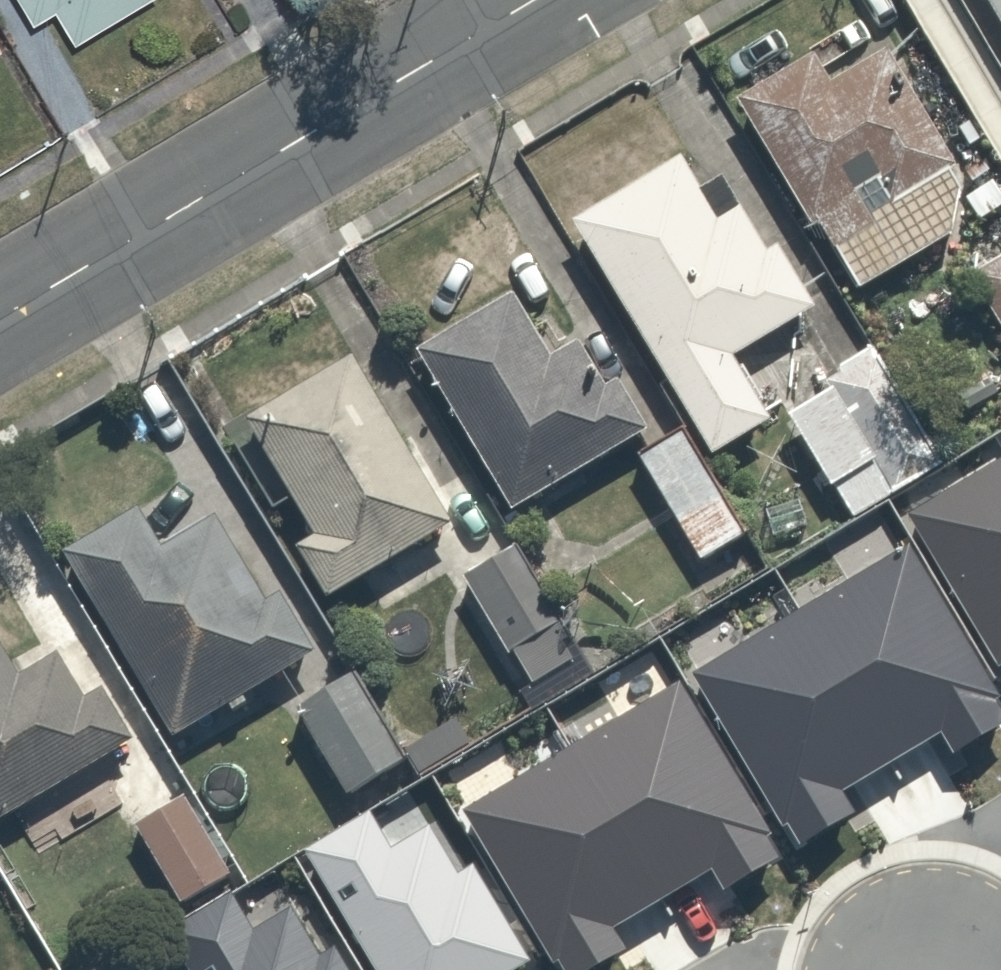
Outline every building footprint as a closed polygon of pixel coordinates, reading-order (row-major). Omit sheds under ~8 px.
[(26,14),(50,0),(18,0),(26,14)] [(72,29),(121,0),(55,0),(72,29)] [(1000,30),(1000,0),(983,0),(1000,30)] [(813,57),(736,107),(851,284),(984,198),(886,47),(830,83),(813,57)] [(733,351),(814,303),(743,185),(714,202),(679,145),(567,212),(707,446),(768,410),(733,351)] [(971,279),(1000,321),(1000,257),(971,279)] [(549,350),(512,279),(412,333),(504,505),(647,428),(593,326),(549,350)] [(344,352),(246,412),(311,517),(287,532),(319,585),(441,510),(344,352)] [(872,358),(790,409),(853,510),(935,458),(872,358)] [(684,424),(636,449),(693,559),(740,535),(684,424)] [(906,513),(998,667),(1000,665),(1000,456),(906,513)] [(131,502),(57,547),(167,728),(311,640),(221,492),(151,535),(131,502)] [(501,539),(454,569),(537,700),(584,670),(501,539)] [(798,608),(891,760),(942,730),(955,750),(1000,722),(1000,709),(996,700),(1000,697),(1000,690),(910,540),(798,608)] [(798,608),(692,671),(783,825),(787,822),(801,844),(855,812),(842,791),(891,760),(798,608)] [(115,741),(51,626),(8,650),(0,636),(0,805),(115,741)] [(353,669),(293,704),(342,786),(401,751),(353,669)] [(680,680),(572,743),(664,898),(711,870),(724,890),(780,857),(766,837),(772,833),(680,680)] [(461,808),(552,963),(558,960),(564,969),(589,969),(626,948),(614,928),(664,898),(572,743),(461,808)] [(194,789),(137,826),(181,893),(238,856),(194,789)] [(529,958),(471,863),(459,870),(430,822),(391,845),(370,810),(303,850),(376,969),(509,969),(529,958)] [(188,969),(350,969),(335,945),(318,955),(290,906),(252,928),(229,889),(164,929),(188,969)]
